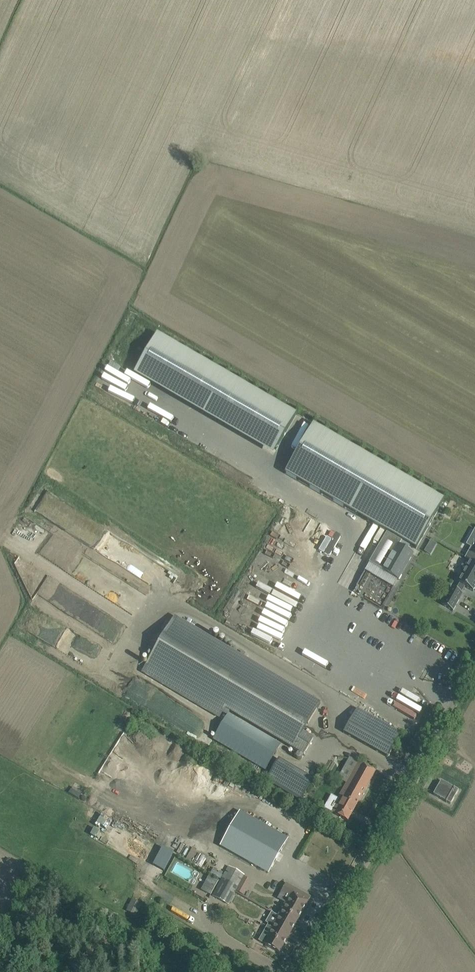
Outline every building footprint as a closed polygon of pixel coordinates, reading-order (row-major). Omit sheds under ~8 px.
[(109,392),(115,380),(103,374),(97,386),(109,392)] [(128,376),(125,382),(149,396),(152,390),(128,376)] [(119,385),(118,390),(120,391),(117,399),(141,409),(146,396),(119,385)] [(268,398),(247,433),(276,450),(296,415),(268,398)] [(313,424),(285,473),(386,532),(369,562),(383,571),(398,580),(413,554),(406,550),(409,545),(416,549),(444,500),(313,424)] [(308,539),(285,540),(276,535),(270,546),(320,571),(336,539),(309,540),(308,539)] [(432,554),(437,542),(429,539),(425,551),(432,554)] [(470,554),(474,557),(471,563),(470,562),(469,565),(464,562),(459,571),(464,573),(458,584),(459,585),(456,591),(451,589),(442,605),(452,611),(462,593),(461,593),(464,587),(473,591),(474,587),(474,546),(470,554)] [(270,598),(267,605),(292,618),(298,606),(295,604),(312,572),(287,559),(270,591),(265,588),(262,594),(270,598)] [(254,565),(251,570),(265,578),(268,573),(254,565)] [(145,666),(142,671),(220,718),(223,713),(226,709),(304,754),(313,739),(303,733),(320,703),(243,657),(245,654),(241,651),(239,655),(174,617),(145,666)] [(357,708),(343,732),(387,757),(400,733),(357,708)] [(281,744),(229,713),(213,740),(266,771),(281,744)] [(301,801),(313,780),(278,761),(266,781),(301,801)] [(339,800),(332,813),(338,816),(347,821),(375,772),(358,762),(337,799),(339,800)] [(433,794),(450,804),(458,790),(441,781),(433,794)] [(108,799),(109,795),(96,789),(94,793),(108,799)] [(268,873),(287,839),(240,812),(220,846),(268,873)] [(318,846),(312,859),(324,865),(331,853),(318,846)] [(229,867),(222,878),(237,887),(244,875),(229,867)] [(213,896),(228,904),(237,887),(222,878),(213,896)] [(278,916),(294,925),(310,897),(302,892),(286,883),(281,892),(289,897),(285,903),(278,916)] [(132,898),(126,910),(136,914),(141,903),(132,898)] [(268,924),(258,941),(265,945),(270,948),(279,953),(294,925),(278,916),(271,912),(265,922),(268,924)]
